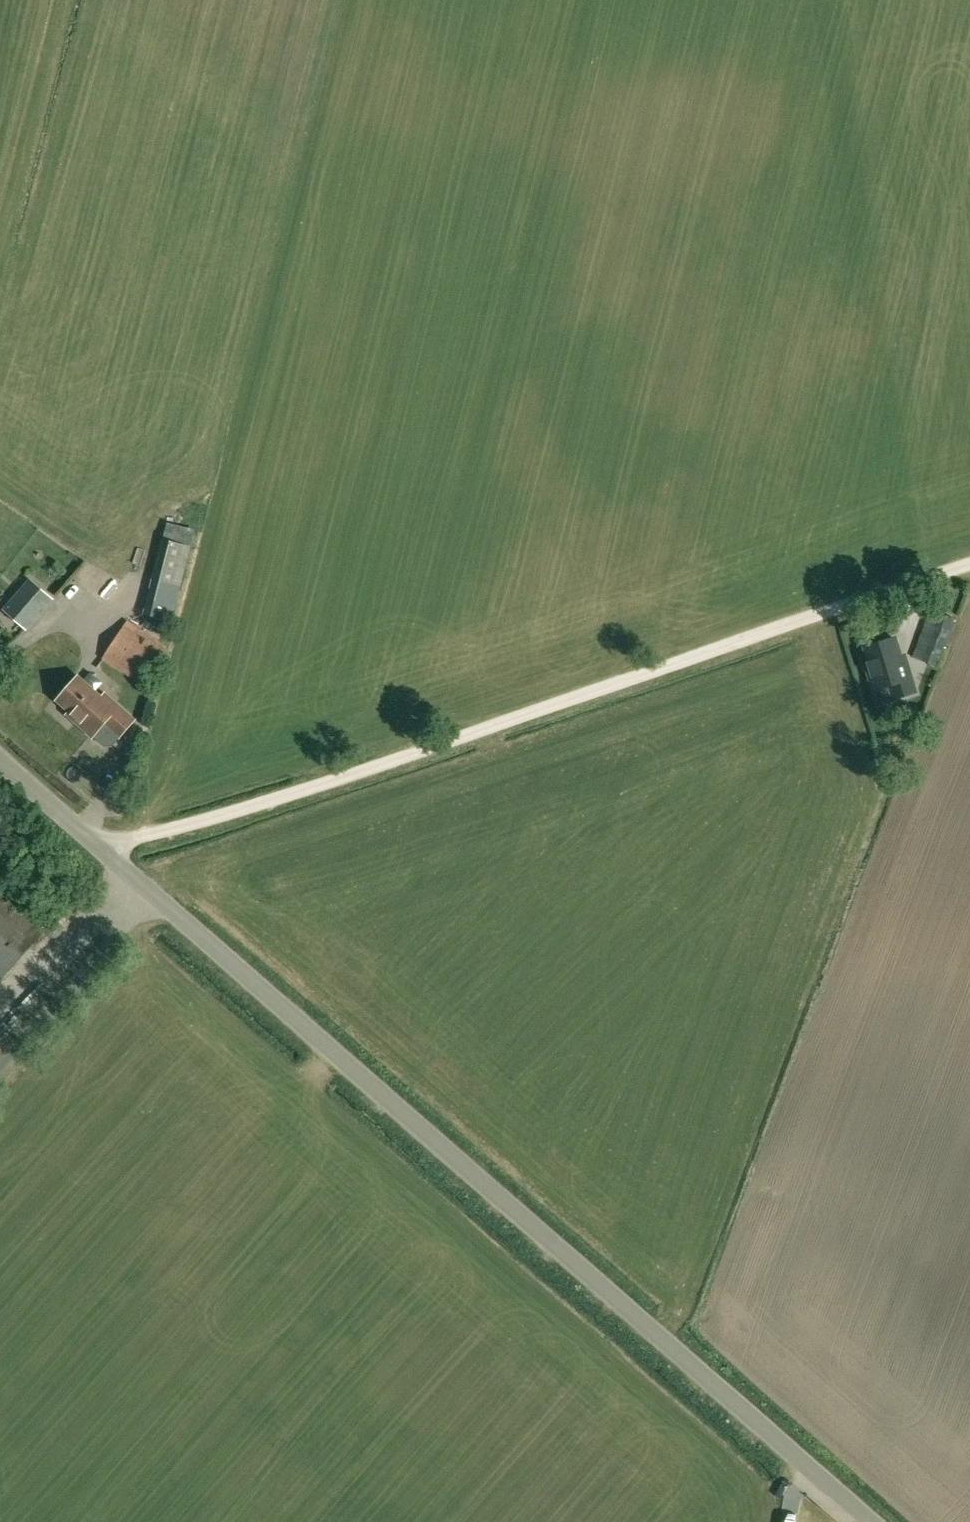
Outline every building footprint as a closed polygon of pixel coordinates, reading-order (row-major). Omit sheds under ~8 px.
[(168,522),(163,538),(192,545),(196,529),(168,522)] [(192,545),(163,538),(162,538),(143,613),(173,620),(192,545)] [(53,598),(31,579),(5,609),(26,628),(53,598)] [(955,619),(930,609),(914,655),(939,664),(955,619)] [(170,648),(169,647),(128,620),(103,658),(144,685),(170,648)] [(896,696),(914,690),(905,662),(902,663),(894,638),(866,647),(874,672),(870,673),(875,688),(891,682),(896,696)] [(104,695),(80,675),(60,698),(81,716),(78,719),(95,734),(107,720),(122,734),(136,718),(106,692),(104,695)] [(3,977),(42,932),(0,895),(0,974),(3,977)]
